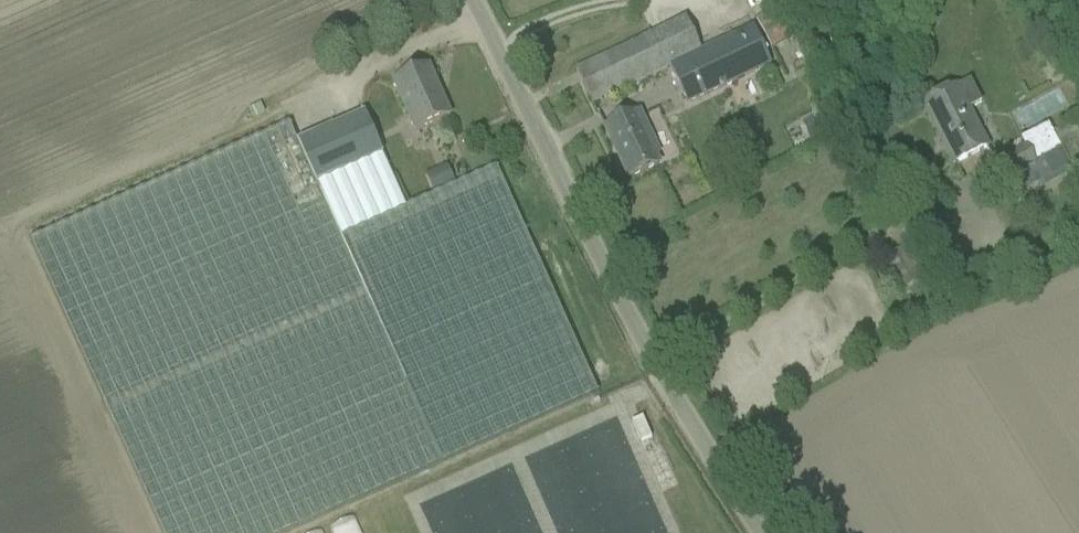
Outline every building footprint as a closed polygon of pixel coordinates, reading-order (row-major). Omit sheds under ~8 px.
[(795,38),(778,7),(754,19),(772,51),(795,38)] [(592,104),(672,70),(689,106),(772,66),(753,26),(703,51),(689,23),(576,71),(577,73),(575,73),(580,85),(583,83),(592,104)] [(416,133),(450,118),(429,69),(394,84),(416,133)] [(954,166),(974,156),(990,147),(972,110),(983,105),(971,82),(923,106),(954,166)] [(608,135),(629,180),(659,166),(654,156),(659,154),(639,113),(605,130),(605,132),(607,131),(608,135)] [(289,126),(262,138),(297,214),(324,203),(339,239),(406,209),(382,155),(381,155),(363,116),(298,145),(289,126)] [(814,117),(805,121),(803,126),(811,142),(824,136),(814,117)] [(1025,147),(994,163),(1016,204),(1074,174),(1072,169),(1078,165),(1078,131),(1075,123),(1053,134),(1049,125),(1021,139),(1025,147)] [(406,209),(339,239),(324,203),(297,214),(262,138),(30,241),(162,532),(289,532),(598,394),(497,169),(406,209)] [(931,273),(924,263),(913,244),(881,263),(899,292),(931,273)] [(332,532),(360,532),(354,519),(331,529),(332,532)]
